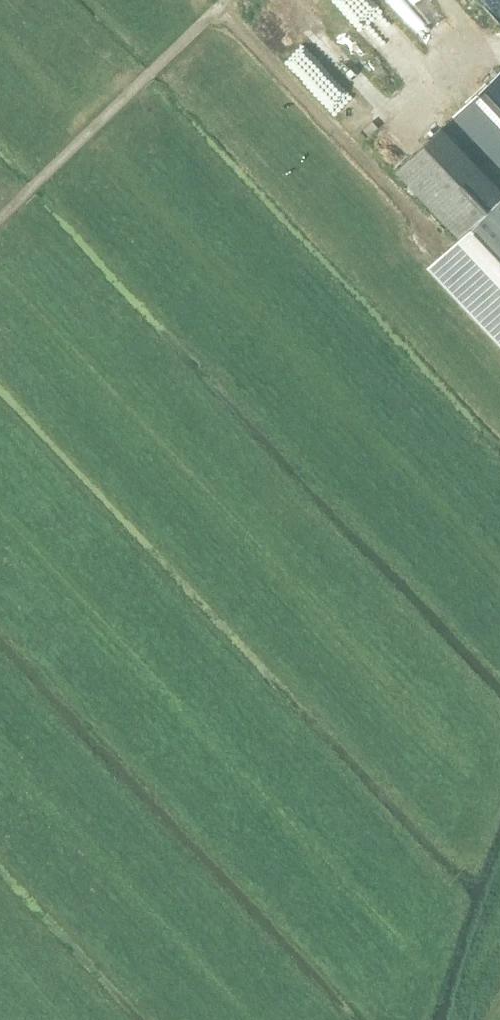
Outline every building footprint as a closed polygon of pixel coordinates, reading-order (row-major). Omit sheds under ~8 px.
[(499,21),(499,0),(481,0),(499,21)] [(499,164),(499,71),(454,114),(499,164)] [(458,238),(499,199),(499,192),(440,128),(395,171),(458,238)] [(458,238),(426,268),(499,348),(499,199),(458,238)]
